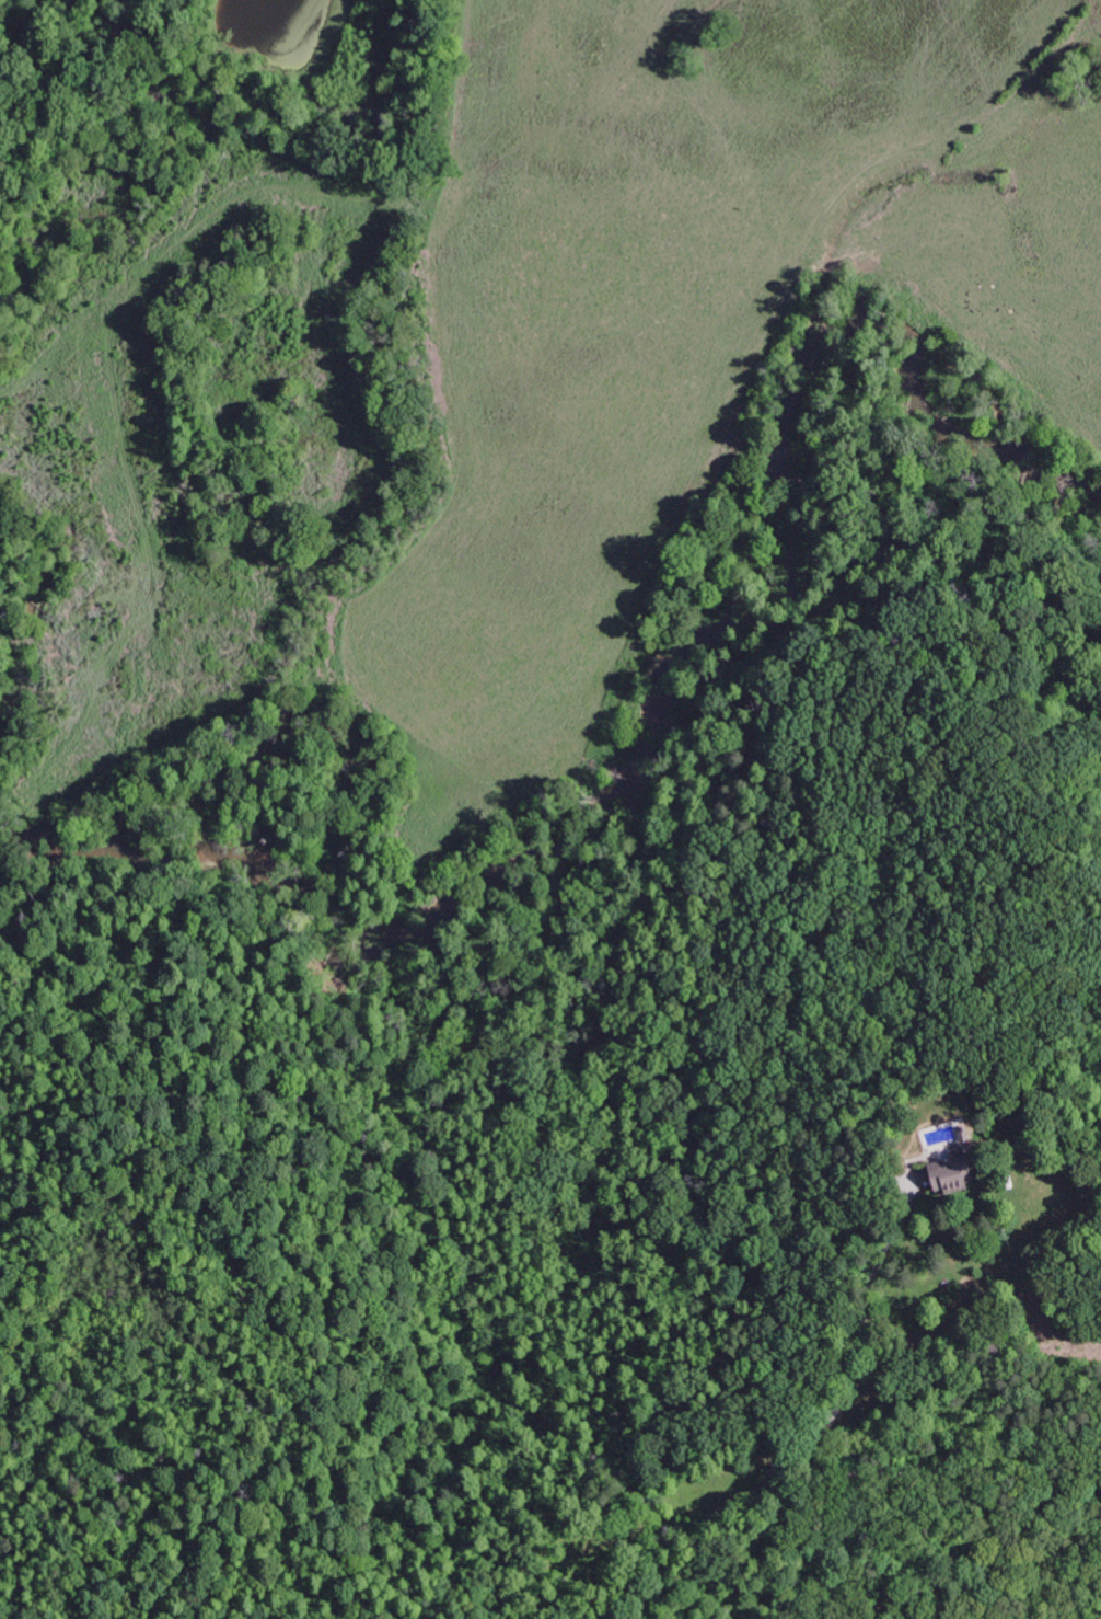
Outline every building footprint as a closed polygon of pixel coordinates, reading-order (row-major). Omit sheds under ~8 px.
[(921,1166),(929,1195),(968,1184),(961,1156),(921,1166)]
